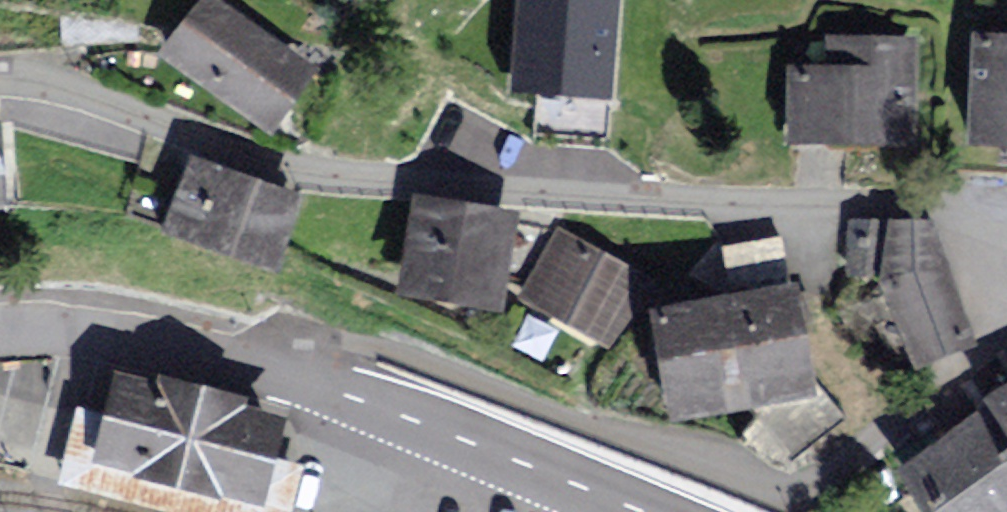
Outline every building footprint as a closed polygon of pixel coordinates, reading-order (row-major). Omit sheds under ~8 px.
[(618,0),(516,0),(511,93),(612,99),(618,0)] [(217,8),(179,64),(281,131),(318,75),(217,8)] [(829,72),(797,72),(796,144),(903,146),(905,47),(829,46),(829,72)] [(977,46),(976,154),(1006,154),(1006,47),(977,46)] [(298,202),(193,164),(165,241),(269,279),(298,202)] [(425,193),(401,284),(494,308),(518,217),(425,193)] [(968,340),(934,223),(855,221),(850,277),(877,279),(921,360),(968,340)] [(568,222),(518,296),(604,354),(654,280),(568,222)] [(791,292),(659,317),(675,405),(807,380),(791,292)] [(981,394),(991,411),(1006,436),(1006,378),(981,394)] [(272,428),(127,393),(118,427),(112,453),(151,463),(149,470),(213,485),(215,478),(257,488),(264,462),(272,428)] [(899,468),(927,511),(1006,511),(1006,436),(991,411),(899,468)] [(84,419),(67,486),(176,511),(286,511),(296,470),(264,462),(257,488),(215,478),(213,485),(149,470),(151,463),(112,453),(118,427),(84,419)]
